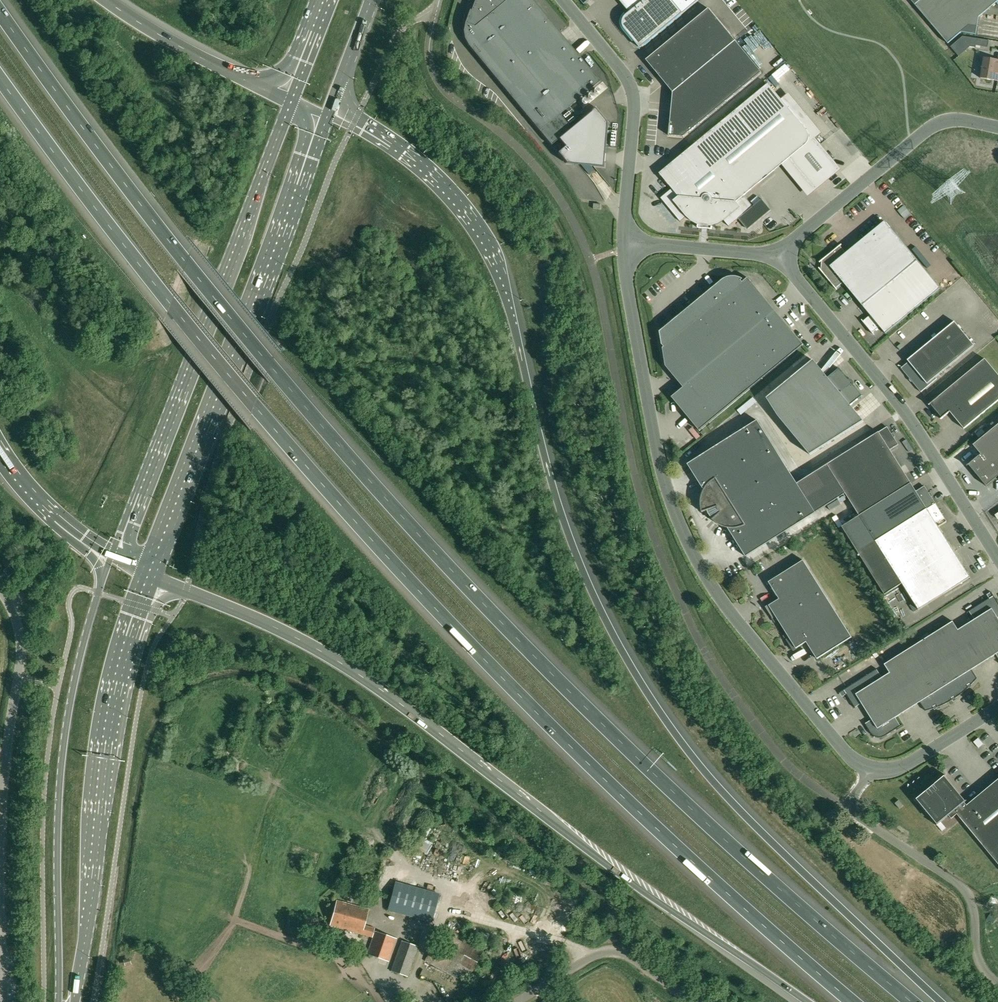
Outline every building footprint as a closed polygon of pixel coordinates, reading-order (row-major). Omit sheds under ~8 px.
[(600,81),(533,0),(469,0),(463,23),(463,24),(464,23),(465,23),(464,31),(465,38),(469,45),(551,145),(559,139),(565,146),(558,153),(566,163),(605,167),(609,123),(597,107),(571,128),(565,121),(575,112),(570,106),(600,81)] [(629,12),(626,15),(624,17),(623,19),(623,24),(623,27),(625,29),(625,30),(638,46),(642,46),(643,47),(699,0),(698,0),(619,0),(629,12)] [(948,43),(961,32),(976,35),(979,17),(997,1),(997,0),(911,0),(948,43)] [(709,8),(647,60),(673,92),(682,85),(690,95),(671,111),(669,135),(683,137),(762,72),(709,8)] [(989,41),(963,36),(951,46),(959,56),(970,47),(976,48),(976,45),(988,47),(989,41)] [(981,78),(997,81),(997,60),(984,57),(981,78)] [(839,169),(807,130),(768,83),(660,173),(672,189),(661,198),(681,222),(687,217),(692,221),(698,225),(705,226),(712,226),(719,224),(725,220),(729,226),(740,218),(749,228),(771,210),(762,199),(753,206),(744,195),(790,158),(815,189),(839,169)] [(559,143),(553,147),(556,151),(562,147),(559,143)] [(911,213),(904,205),(898,210),(905,218),(911,213)] [(941,288),(917,260),(885,221),(846,253),(840,245),(822,261),(822,269),(821,270),(836,288),(843,282),(871,315),(863,322),(873,333),(880,327),(886,334),(941,288)] [(743,279),(742,278),(741,278),(740,277),(738,277),(737,277),(735,276),(734,276),(732,276),(731,276),(730,277),(729,277),(727,278),(725,278),(724,279),(723,280),(722,280),(698,301),(698,303),(696,305),(694,303),(688,308),(660,332),(662,345),(663,345),(664,347),(663,348),(666,366),(683,387),(672,397),(700,431),(804,345),(748,278),(743,282),(741,280),(743,279)] [(975,345),(955,321),(908,360),(909,362),(901,368),(921,392),(937,379),(936,377),(975,345)] [(985,358),(930,404),(942,418),(950,412),(964,429),(997,401),(997,374),(985,358)] [(791,431),(852,381),(850,379),(849,380),(840,368),(828,378),(814,360),(767,398),(778,416),(791,431)] [(852,381),(791,431),(810,455),(864,421),(851,405),(863,396),(853,384),(854,383),(852,381)] [(753,397),(738,410),(741,414),(757,401),(753,397)] [(758,420),(688,464),(704,490),(703,491),(703,492),(702,493),(702,495),(701,496),(701,498),(700,499),(700,501),(700,502),(700,504),(700,505),(701,507),(701,508),(701,509),(702,511),(702,512),(708,510),(709,513),(711,516),(713,519),(712,519),(714,521),(715,522),(716,523),(718,524),(719,525),(721,525),(722,526),(724,527),(726,528),(728,528),(746,557),(816,513),(816,512),(797,483),(758,420)] [(997,458),(997,424),(973,445),(981,454),(969,464),(977,475),(997,458)] [(860,516),(911,483),(890,449),(899,444),(888,426),(797,483),(816,512),(846,494),(859,515),(860,516)] [(983,429),(977,435),(979,438),(985,433),(983,429)] [(977,475),(986,486),(997,476),(997,458),(977,475)] [(936,503),(925,486),(916,491),(911,483),(860,516),(859,515),(842,526),(858,552),(936,503)] [(903,584),(954,551),(938,526),(947,521),(936,503),(858,552),(885,594),(902,583),(903,584)] [(903,584),(915,604),(919,610),(970,577),(954,551),(903,584)] [(766,606),(773,618),(774,618),(776,622),(778,620),(787,634),(785,635),(787,639),(787,640),(794,651),(798,649),(797,648),(807,642),(817,659),(852,637),(804,560),(769,582),(779,599),(770,605),(769,604),(766,606)] [(3,571),(7,574),(9,577),(17,569),(12,563),(3,571)] [(29,583),(21,591),(26,597),(35,590),(29,583)] [(992,592),(991,592),(992,594),(988,596),(989,598),(971,610),(976,618),(960,628),(955,620),(885,664),(890,673),(883,677),(877,669),(840,692),(840,693),(842,691),(845,695),(847,694),(855,708),(862,704),(872,719),(865,723),(871,733),(873,735),(875,736),(880,737),(882,737),(885,736),(903,725),(902,724),(901,725),(896,718),(920,702),(926,711),(934,708),(938,707),(945,704),(953,700),(956,698),(963,693),(969,688),(972,685),(977,678),(972,670),(996,654),(997,657),(997,602),(992,592)] [(983,744),(978,738),(973,742),(978,748),(983,744)] [(967,805),(965,802),(967,801),(946,775),(916,799),(937,825),(949,816),(952,819),(957,814),(997,863),(997,780),(967,805)] [(904,805),(899,800),(895,803),(900,809),(904,805)] [(386,908),(431,921),(438,893),(394,881),(386,908)] [(337,900),(330,925),(372,937),(375,928),(364,925),(369,909),(337,900)] [(991,912),(987,920),(994,924),(997,916),(991,912)] [(367,954),(387,961),(395,938),(376,931),(367,954)] [(439,931),(424,961),(466,982),(483,948),(470,942),(468,945),(439,931)] [(389,970),(406,976),(417,946),(401,940),(389,970)]
